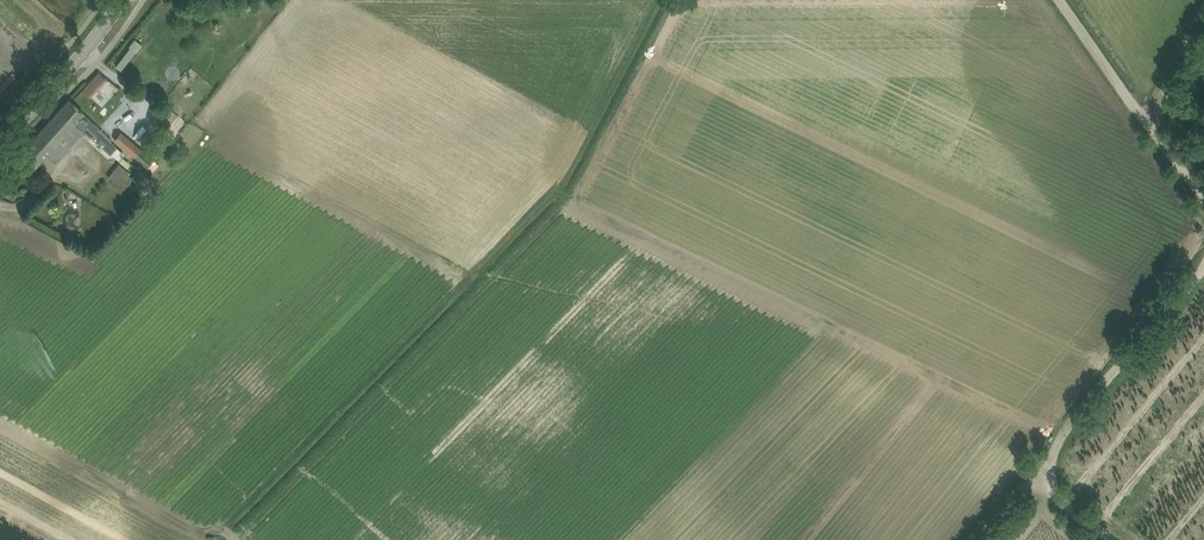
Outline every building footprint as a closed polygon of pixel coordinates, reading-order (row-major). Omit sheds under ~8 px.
[(186,24),(199,24),(199,12),(186,11),(186,24)] [(122,70),(136,51),(131,47),(116,65),(122,70)] [(102,107),(119,89),(100,70),(83,89),(102,107)] [(100,128),(69,100),(61,108),(92,137),(111,154),(112,153),(119,160),(125,154),(118,148),(111,141),(112,139),(99,128),(100,128)] [(92,137),(61,108),(21,152),(36,166),(47,155),(56,163),(84,131),(91,137),(92,137)] [(154,159),(144,151),(147,147),(143,144),(140,148),(121,132),(114,140),(147,168),(154,159)] [(118,163),(107,177),(118,186),(118,185),(125,190),(134,178),(128,174),(129,172),(118,163)]
